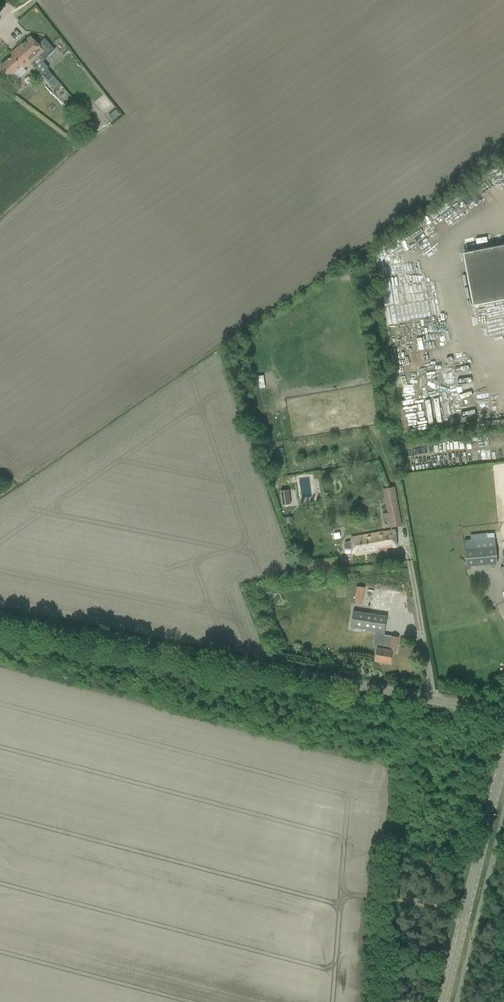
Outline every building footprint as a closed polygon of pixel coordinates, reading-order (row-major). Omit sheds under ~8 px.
[(45,58),(54,50),(44,39),(38,45),(30,36),(18,47),(25,56),(32,64),(39,57),(45,58)] [(18,47),(11,54),(12,55),(0,66),(0,67),(9,77),(22,66),(23,68),(30,62),(32,64),(25,56),(18,47)] [(41,74),(48,81),(54,76),(47,69),(41,74)] [(48,81),(53,87),(59,82),(54,76),(48,81)] [(106,115),(111,121),(119,114),(115,108),(106,115)] [(106,115),(100,119),(104,125),(110,121),(106,115)] [(384,246),(390,268),(396,266),(391,245),(384,246)] [(463,253),(473,305),(503,299),(503,245),(463,253)] [(423,399),(425,423),(441,422),(439,398),(423,399)] [(393,487),(383,489),(388,513),(390,521),(391,527),(401,525),(393,487)] [(281,491),(282,505),(287,505),(290,504),(289,490),(281,491)] [(344,545),(344,546),(344,547),(344,548),(345,548),(346,548),(346,549),(347,549),(351,548),(351,553),(352,553),(396,547),(395,537),(395,530),(351,537),(350,538),(350,542),(346,542),(345,542),(345,543),(344,543),(344,544),(344,545)] [(465,548),(465,550),(467,564),(497,560),(496,544),(465,548)] [(354,602),(362,604),(364,588),(356,587),(354,602)] [(352,611),(350,627),(384,632),(386,616),(352,611)] [(374,661),(390,663),(392,652),(395,652),(398,637),(384,635),(382,648),(377,648),(374,661)]
